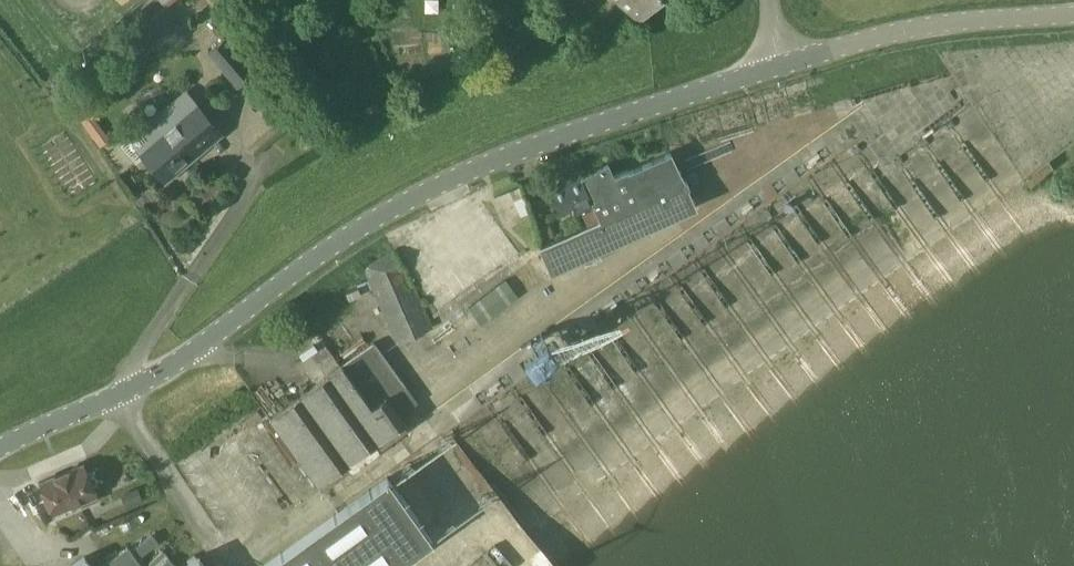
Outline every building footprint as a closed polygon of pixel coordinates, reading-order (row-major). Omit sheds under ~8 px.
[(638,17),(652,0),(618,0),(638,17)] [(225,36),(216,43),(207,51),(237,87),(256,72),(225,36)] [(222,133),(194,101),(183,88),(120,141),(136,161),(144,155),(166,181),(222,133)] [(552,270),(695,207),(682,177),(671,153),(629,172),(628,170),(614,176),(609,164),(581,176),(592,200),(591,200),(599,219),(540,245),(552,270)] [(592,200),(581,176),(580,173),(548,187),(560,214),(591,200),(592,200)] [(397,343),(434,327),(415,284),(413,284),(394,249),(363,267),(397,343)] [(313,378),(339,363),(324,339),(299,354),(313,378)] [(317,484),(405,421),(400,413),(417,401),(404,383),(375,341),(342,365),(342,364),(269,416),(317,484)] [(52,512),(97,493),(84,462),(39,481),(52,512)] [(431,538),(387,475),(260,565),(392,565),(431,538)] [(524,538),(508,552),(521,565),(550,565),(524,538)] [(129,546),(101,565),(143,565),(129,546)] [(85,556),(70,565),(92,565),(85,556)] [(198,556),(184,565),(206,565),(198,556)] [(169,557),(159,565),(177,565),(169,557)]
